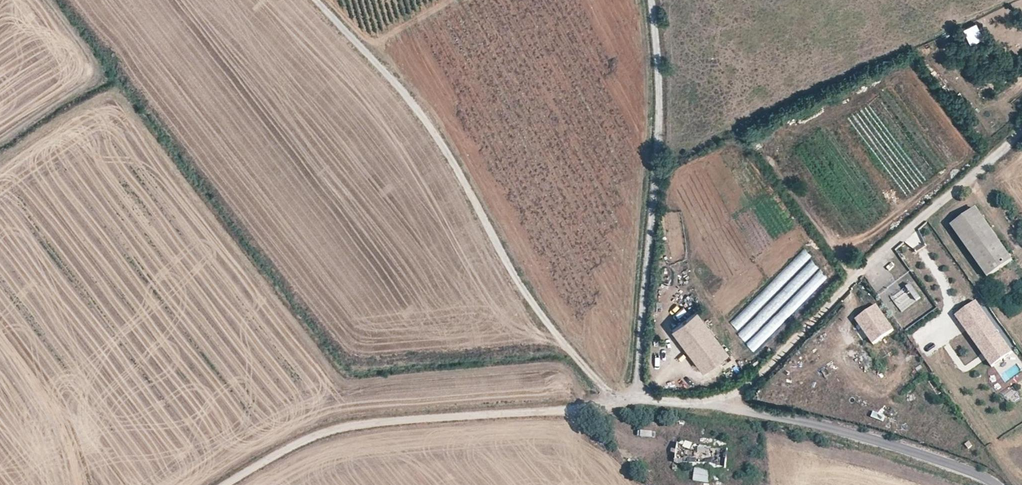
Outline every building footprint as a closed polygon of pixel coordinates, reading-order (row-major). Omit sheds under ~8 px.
[(860,98),(853,103),(865,121),(872,116),(860,98)] [(975,206),(950,223),(985,275),(1010,258),(975,206)] [(910,283),(906,286),(916,299),(920,296),(910,283)] [(1011,351),(975,300),(955,314),(991,365),(1011,351)] [(893,330),(875,305),(855,320),(873,344),(893,330)] [(696,314),(672,332),(703,373),(727,355),(696,314)] [(895,378),(890,384),(899,392),(905,387),(895,378)] [(727,449),(676,444),(673,464),(725,469),(727,449)] [(693,468),(692,481),(708,483),(709,469),(693,468)]
